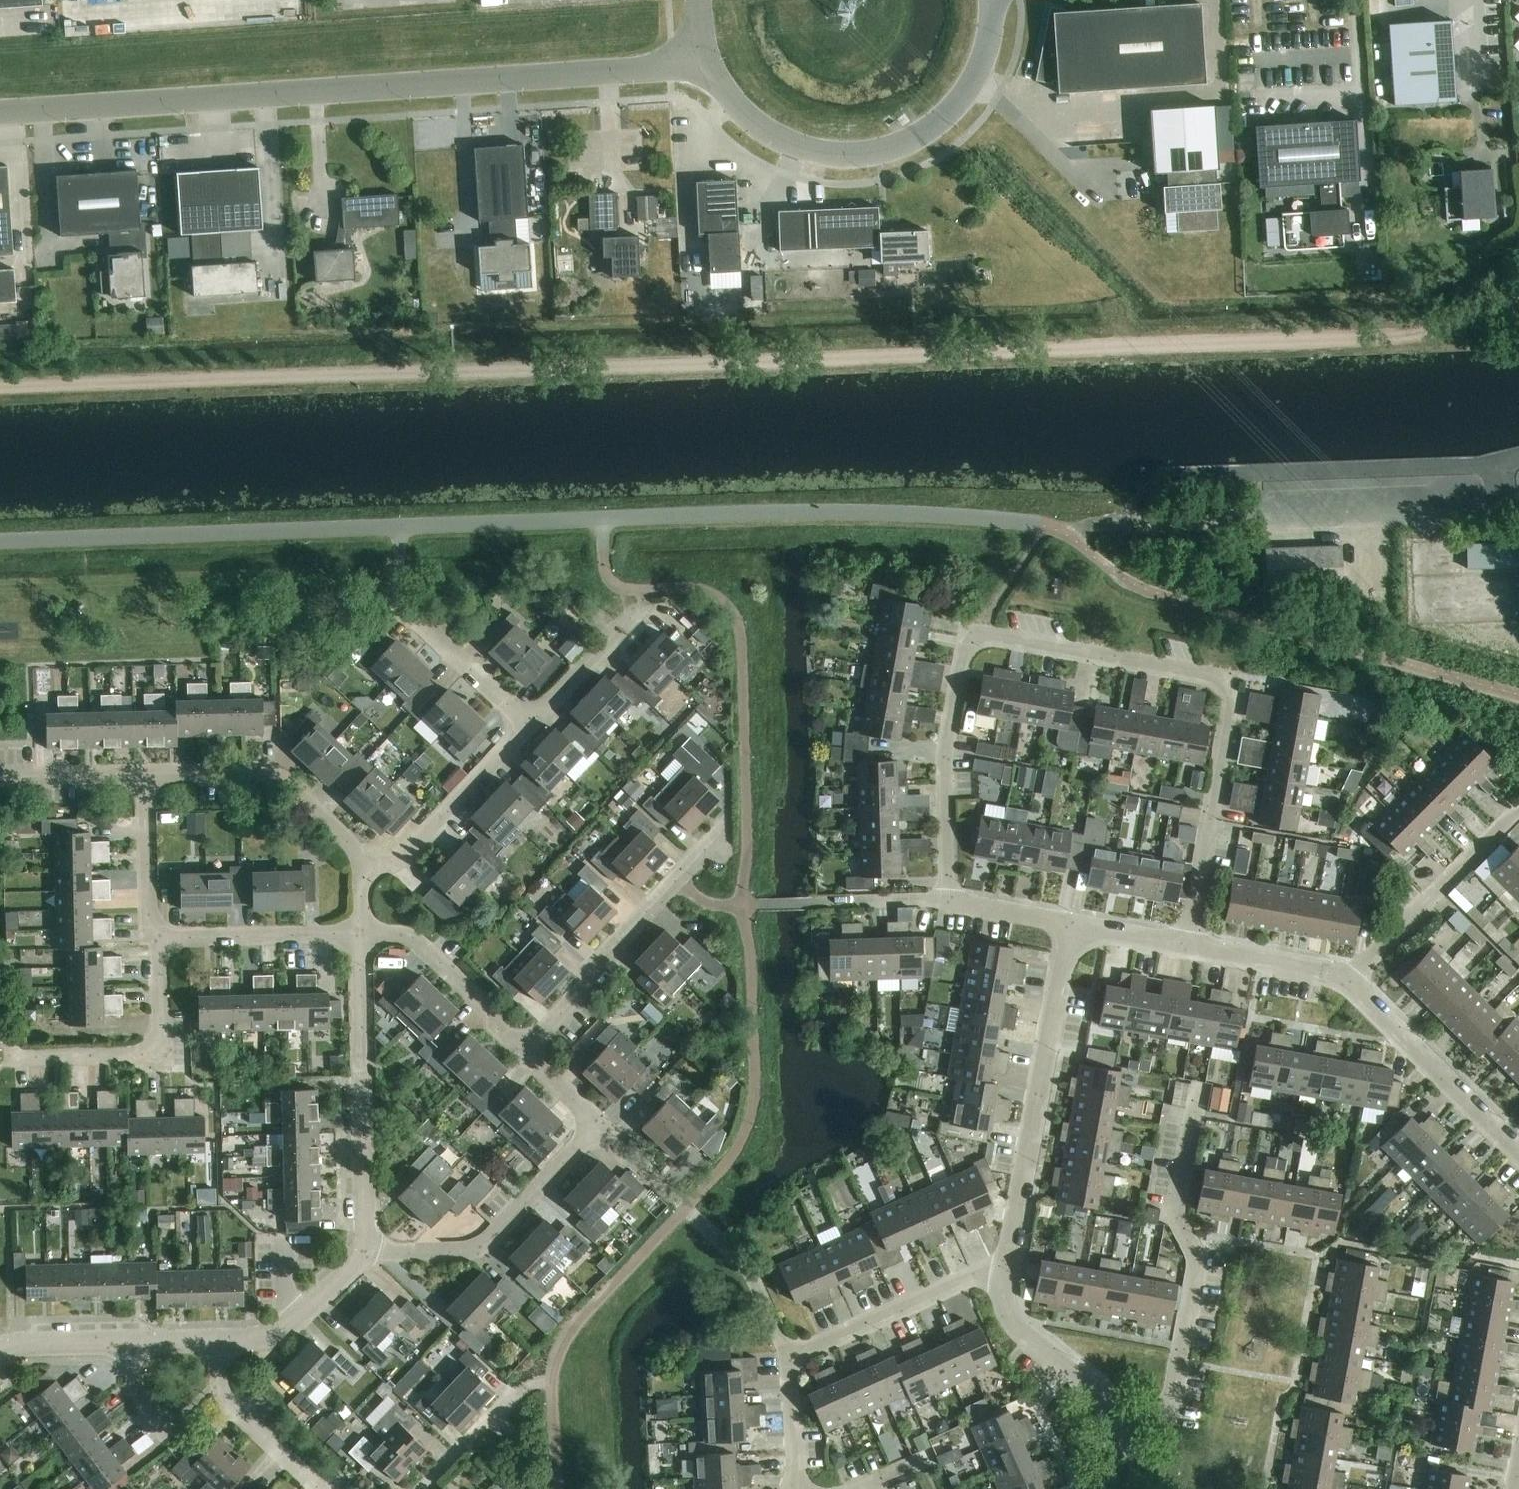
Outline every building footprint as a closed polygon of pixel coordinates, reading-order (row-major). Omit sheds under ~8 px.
[(42,6),(42,0),(0,0),(0,9),(42,6)] [(1200,4),(1138,8),(1143,89),(1205,84),(1200,4)] [(1143,89),(1138,8),(1066,13),(1066,11),(1050,7),(1035,81),(1051,85),(1052,82),(1057,81),(1058,94),(1143,89)] [(1455,102),(1450,21),(1388,25),(1394,106),(1455,102)] [(1164,214),(1185,212),(1186,232),(1217,230),(1216,210),(1221,210),(1219,184),(1216,184),(1215,170),(1218,170),(1214,106),(1149,111),(1153,174),(1166,173),(1167,187),(1162,187),(1164,214)] [(1339,183),(1360,182),(1356,121),(1255,127),(1259,188),(1319,184),(1321,212),(1281,214),(1283,247),(1284,249),(1285,250),(1286,251),(1287,251),(1289,251),(1344,248),(1343,235),(1349,235),(1347,210),(1341,210),(1339,183)] [(473,149),(478,222),(492,221),(494,246),(478,247),(480,275),(495,274),(496,283),(516,281),(515,273),(531,272),(529,244),(517,245),(515,220),(528,219),(523,145),(473,149)] [(13,255),(7,166),(0,167),(0,256),(13,255)] [(181,235),(192,235),(194,266),(192,266),(194,297),(258,292),(256,262),(223,264),(220,233),(262,230),(259,169),(259,168),(176,173),(176,175),(177,175),(181,235)] [(1459,187),(1443,188),(1446,221),(1494,218),(1490,169),(1458,172),(1459,187)] [(112,259),(113,271),(100,271),(101,295),(115,294),(115,297),(114,297),(114,299),(146,297),(146,295),(145,295),(142,253),(143,253),(143,252),(142,252),(141,232),(137,170),(56,176),(60,237),(111,234),(112,247),(123,246),(124,258),(112,259)] [(708,234),(709,274),(739,272),(736,181),(696,183),(698,235),(708,234)] [(602,238),(603,258),(611,258),(611,278),(639,277),(639,255),(643,249),(638,246),(638,237),(616,237),(615,230),(618,229),(616,193),(588,195),(590,231),(603,230),(604,238),(602,238)] [(351,249),(350,229),(399,226),(397,194),(341,198),(343,228),(338,229),(334,250),(313,252),(315,283),(355,280),(353,249),(351,249)] [(637,198),(638,221),(657,220),(655,196),(637,198)] [(879,233),(878,207),(777,212),(779,252),(879,248),(880,264),(883,263),(884,276),(898,276),(898,266),(913,265),(913,262),(928,262),(927,231),(879,233)] [(162,237),(161,224),(152,225),(153,237),(162,237)] [(404,231),(404,245),(417,244),(416,231),(404,231)] [(17,302),(14,269),(0,270),(0,303),(17,302)] [(858,271),(859,287),(874,286),(873,271),(858,271)] [(761,276),(751,277),(752,300),(762,299),(761,276)] [(163,318),(148,320),(149,335),(164,334),(163,318)] [(16,322),(17,338),(36,338),(35,321),(16,322)] [(1502,544),(1503,569),(1518,569),(1518,544),(1502,544)] [(1341,587),(1340,547),(1264,550),(1265,590),(1341,587)] [(1495,587),(1495,549),(1471,549),(1472,587),(1495,587)] [(885,599),(880,623),(928,631),(930,621),(920,620),(923,605),(894,600),(896,588),(872,584),(870,596),(885,599)] [(490,651),(508,668),(532,643),(514,626),(520,621),(511,613),(489,635),(497,643),(490,651)] [(880,623),(877,645),(914,651),(917,637),(927,639),(928,631),(880,623)] [(698,631),(693,635),(703,645),(708,640),(698,631)] [(695,664),(703,655),(680,633),(672,642),(664,634),(647,652),(673,676),(683,686),(700,668),(695,664)] [(558,650),(571,662),(584,647),(572,635),(558,650)] [(372,666),(389,683),(413,658),(395,641),(388,649),(379,641),(358,664),(366,672),(372,666)] [(532,643),(508,668),(526,685),(533,677),(541,685),(563,662),(555,654),(550,659),(532,643)] [(864,664),(864,666),(920,676),(922,666),(912,665),(914,651),(877,645),(873,666),(864,664)] [(270,660),(270,647),(257,647),(257,659),(270,660)] [(638,677),(631,685),(644,698),(653,707),(661,699),(656,693),(673,676),(647,652),(630,670),(638,677)] [(402,705),(410,713),(432,690),(424,682),(431,674),(413,658),(389,683),(407,700),(402,705)] [(169,675),(169,665),(156,665),(156,675),(169,675)] [(869,688),(868,690),(906,696),(909,682),(919,683),(920,676),(864,666),(860,687),(869,688)] [(338,687),(348,677),(338,667),(328,678),(338,687)] [(976,714),(997,718),(1006,670),(999,669),(997,679),(983,676),(976,714)] [(997,718),(1022,722),(1028,684),(1014,682),(1016,672),(1006,670),(997,718)] [(605,677),(588,695),(614,719),(630,702),(636,707),(644,698),(631,685),(621,676),(613,685),(605,677)] [(1022,722),(1043,726),(1051,678),(1044,677),(1042,687),(1028,684),(1022,722)] [(1060,749),(1075,752),(1078,732),(1079,730),(1082,715),(1083,708),(1071,706),(1074,693),(1059,690),(1061,680),(1051,678),(1043,726),(1058,729),(1056,740),(1056,743),(1058,747),(1060,749)] [(233,700),(219,700),(220,735),(241,735),(240,682),(230,682),(230,696),(233,696),(233,700)] [(250,682),(240,682),(241,735),(263,734),(263,726),(275,725),(275,701),(263,701),(263,699),(247,699),(247,695),(250,695),(250,682)] [(175,701),(176,710),(177,736),(198,736),(197,683),(187,683),(187,697),(190,697),(190,701),(175,701)] [(207,683),(197,683),(198,736),(220,735),(219,700),(204,700),(204,696),(207,696),(207,683)] [(1270,701),(1268,711),(1316,719),(1320,695),(1283,688),(1280,703),(1270,701)] [(424,716),(442,732),(466,707),(448,690),(440,698),(432,690),(410,713),(419,721),(424,716)] [(868,690),(864,712),(912,720),(914,711),(904,709),(906,696),(868,690)] [(164,693),(154,694),(155,746),(177,745),(177,736),(176,710),(161,711),(161,707),(164,707),(164,693)] [(121,694),(111,695),(112,747),(134,747),(133,711),(118,712),(118,708),(121,708),(121,694)] [(148,711),(133,711),(134,747),(155,746),(154,694),(144,694),(144,707),(147,707),(148,711)] [(78,695),(68,696),(69,748),(90,748),(90,712),(75,713),(75,709),(78,709),(78,695)] [(104,712),(90,712),(90,748),(112,747),(111,695),(101,695),(101,708),(104,708),(104,712)] [(579,721),(571,729),(594,751),(603,742),(597,737),(614,719),(588,695),(571,713),(579,721)] [(69,748),(68,696),(57,696),(58,709),(61,709),(61,713),(46,713),(47,749),(69,748)] [(1110,748),(1134,752),(1143,705),(1134,703),(1132,713),(1117,710),(1110,748)] [(1134,752),(1156,756),(1163,718),(1150,716),(1151,706),(1143,705),(1134,752)] [(1110,748),(1117,710),(1096,706),(1094,717),(1082,715),(1079,730),(1078,732),(1075,752),(1074,754),(1097,758),(1100,746),(1110,748)] [(466,707),(442,732),(459,749),(454,755),(463,763),(484,740),(476,732),(483,724),(466,707)] [(293,750),(310,767),(335,741),(317,724),(322,719),(314,711),(292,734),(300,742),(293,750)] [(1156,756),(1179,760),(1188,713),(1179,711),(1177,721),(1163,718),(1156,756)] [(1277,720),(1274,735),(1312,742),(1316,719),(1268,711),(1267,718),(1277,720)] [(845,732),(844,749),(868,750),(869,736),(898,741),(901,726),(911,728),(912,720),(864,712),(861,734),(845,732)] [(1188,713),(1179,760),(1202,765),(1209,727),(1194,724),(1196,714),(1188,713)] [(362,715),(353,724),(359,729),(368,720),(362,715)] [(556,730),(539,748),(564,772),(581,754),(587,759),(594,751),(571,729),(564,737),(556,730)] [(1376,738),(1377,730),(1368,729),(1366,737),(1376,738)] [(1464,732),(1448,749),(1492,792),(1495,789),(1480,774),(1493,761),(1464,732)] [(1262,746),(1260,756),(1308,764),(1312,742),(1274,735),(1272,748),(1262,746)] [(336,775),(344,783),(366,760),(357,752),(352,758),(335,741),(310,767),(328,783),(336,775)] [(975,754),(999,758),(1001,747),(977,742),(975,754)] [(641,763),(648,755),(639,746),(632,754),(641,763)] [(684,766),(668,782),(705,817),(720,800),(700,781),(708,772),(681,746),(672,756),(684,766)] [(530,773),(522,781),(545,803),(553,794),(548,789),(564,772),(539,748),(522,766),(530,773)] [(609,748),(603,754),(609,760),(615,754),(609,748)] [(858,762),(858,787),(896,785),(906,785),(906,775),(896,776),(895,761),(867,762),(868,750),(844,749),(843,761),(858,762)] [(1448,749),(1433,764),(1461,792),(1473,780),(1488,795),(1492,792),(1448,749)] [(1269,765),(1266,780),(1304,787),(1308,764),(1260,756),(1259,763),(1269,765)] [(987,777),(1001,780),(1004,764),(974,759),(972,771),(988,774),(987,777)] [(345,799),(363,816),(387,790),(369,774),(374,768),(366,760),(344,783),(353,791),(345,799)] [(424,772),(413,762),(404,773),(414,783),(424,772)] [(1433,764),(1418,779),(1461,823),(1465,819),(1449,804),(1461,792),(1433,764)] [(450,793),(468,775),(458,766),(441,785),(450,793)] [(1016,787),(1033,790),(1037,770),(1020,767),(1016,787)] [(1041,782),(1057,785),(1059,772),(1043,770),(1041,782)] [(1195,771),(1191,788),(1203,790),(1207,774),(1195,771)] [(1418,779),(1402,795),(1431,823),(1443,811),(1458,826),(1461,823),(1418,779)] [(1254,791),(1252,801),(1300,809),(1304,787),(1266,780),(1264,793),(1254,791)] [(1347,780),(1341,792),(1353,794),(1357,785),(1347,780)] [(506,782),(489,800),(515,824),(532,806),(537,812),(545,803),(522,781),(514,790),(506,782)] [(626,792),(635,801),(645,790),(636,781),(626,792)] [(705,817),(668,782),(653,798),(651,796),(642,805),(661,823),(669,813),(689,833),(705,817)] [(858,787),(859,809),(907,807),(907,798),(897,799),(896,785),(858,787)] [(1159,797),(1183,802),(1185,790),(1161,786),(1159,797)] [(387,790),(363,816),(381,833),(388,825),(397,833),(418,810),(410,802),(404,807),(387,790)] [(1104,790),(1102,799),(1109,800),(1111,791),(1104,790)] [(618,802),(627,810),(634,802),(625,794),(618,802)] [(1402,795),(1387,810),(1431,853),(1434,850),(1419,835),(1431,823),(1402,795)] [(1124,809),(1137,811),(1139,798),(1127,796),(1124,809)] [(521,829),(515,824),(489,800),(472,818),(480,825),(472,834),(482,843),(496,855),(521,829)] [(1300,809),(1252,801),(1251,808),(1261,810),(1258,824),(1296,831),(1300,809)] [(1156,814),(1180,818),(1182,806),(1158,802),(1156,814)] [(1331,805),(1329,815),(1339,817),(1342,817),(1343,807),(1331,805)] [(859,809),(860,832),(898,830),(897,816),(907,816),(907,807),(859,809)] [(635,838),(627,847),(653,872),(668,855),(648,836),(656,827),(638,809),(629,819),(632,822),(626,829),(635,838)] [(1020,810),(1017,823),(1025,824),(1027,811),(1020,810)] [(1431,853),(1387,810),(1372,825),(1369,822),(1360,832),(1385,857),(1394,848),(1400,854),(1412,841),(1428,857),(1431,853)] [(585,822),(575,811),(566,821),(576,831),(585,822)] [(1339,817),(1329,815),(1320,813),(1317,827),(1337,830),(1339,817)] [(205,834),(205,814),(187,814),(187,834),(205,834)] [(973,856),(997,860),(1004,820),(981,816),(973,856)] [(1086,886),(1109,890),(1116,850),(1103,848),(1106,831),(1105,827),(1103,824),(1099,822),(1087,819),(1087,817),(1086,817),(1083,835),(1078,859),(1091,861),(1086,886)] [(90,842),(90,832),(73,833),(73,818),(42,819),(42,833),(54,833),(55,853),(109,851),(109,841),(90,842)] [(997,860),(1018,864),(1025,824),(1017,823),(1004,820),(997,860)] [(1178,837),(1196,839),(1198,824),(1180,822),(1178,837)] [(1018,864),(1041,868),(1048,828),(1025,824),(1018,864)] [(1067,857),(1078,859),(1083,835),(1071,833),(1071,832),(1048,828),(1041,868),(1064,872),(1067,857)] [(860,832),(860,854),(908,853),(908,844),(898,844),(898,830),(860,832)] [(1251,842),(1262,844),(1263,834),(1253,832),(1251,842)] [(1263,834),(1262,844),(1272,846),(1274,836),(1263,834)] [(653,872),(627,847),(617,838),(602,854),(599,851),(590,860),(608,878),(617,869),(637,888),(653,872)] [(1294,849),(1304,851),(1306,842),(1295,840),(1294,849)] [(1306,842),(1304,851),(1315,853),(1316,844),(1306,842)] [(466,843),(449,861),(475,885),(492,868),(497,873),(505,864),(496,855),(482,843),(474,851),(466,843)] [(1492,871),(1510,854),(1501,845),(1484,863),(1474,872),(1483,881),(1490,874),(1492,871)] [(1518,876),(1518,846),(1518,845),(1510,854),(1492,871),(1490,874),(1506,890),(1518,876)] [(1242,875),(1245,862),(1248,850),(1240,848),(1237,861),(1236,860),(1233,873),(1242,875)] [(1336,857),(1347,859),(1348,850),(1338,848),(1336,857)] [(1109,890),(1131,894),(1138,854),(1116,850),(1109,890)] [(1348,850),(1347,859),(1357,861),(1359,852),(1349,850),(1348,850)] [(55,853),(55,872),(90,871),(90,862),(110,861),(109,851),(55,853)] [(908,853),(860,854),(861,877),(846,877),(846,890),(874,889),(874,877),(899,876),(899,862),(909,861),(908,853)] [(1131,894),(1153,898),(1160,858),(1138,854),(1131,894)] [(1160,858),(1153,898),(1177,903),(1178,898),(1184,863),(1160,858)] [(475,885),(449,861),(433,879),(441,887),(433,895),(456,917),(464,908),(458,903),(475,885)] [(1399,871),(1405,877),(1414,868),(1408,862),(1399,871)] [(1185,899),(1192,864),(1184,863),(1178,898),(1185,899)] [(302,872),(278,873),(279,908),(303,907),(303,896),(314,896),(313,864),(302,865),(302,872)] [(616,910),(596,891),(605,882),(586,865),(577,874),(581,878),(566,894),(600,927),(616,910)] [(230,874),(206,875),(207,910),(231,909),(231,898),(242,898),(241,866),(230,866),(230,874)] [(253,866),(241,866),(242,898),(254,897),(254,908),(279,908),(278,873),(254,874),(253,866)] [(207,910),(206,875),(182,875),(181,868),(170,868),(170,900),(182,899),(182,910),(207,910)] [(55,872),(56,891),(110,890),(110,880),(91,880),(90,871),(55,872)] [(1518,902),(1518,876),(1506,890),(1518,902)] [(1225,918),(1247,922),(1254,883),(1232,879),(1225,918)] [(1247,922),(1268,926),(1276,887),(1254,883),(1247,922)] [(1268,926),(1290,930),(1297,890),(1276,887),(1268,926)] [(56,891),(56,910),(91,909),(91,900),(110,900),(110,890),(56,891)] [(1290,930),(1311,934),(1319,894),(1297,890),(1290,930)] [(600,927),(566,894),(565,894),(550,909),(547,906),(538,915),(557,933),(565,923),(586,943),(600,927)] [(1311,934),(1333,938),(1340,898),(1319,894),(1311,934)] [(456,917),(433,895),(425,903),(448,925),(456,917)] [(535,905),(525,896),(521,902),(530,910),(535,905)] [(1474,922),(1481,915),(1492,904),(1484,896),(1467,914),(1474,922)] [(1340,898),(1333,938),(1355,942),(1362,902),(1340,898)] [(897,922),(908,922),(912,922),(912,907),(909,907),(897,907),(897,917),(897,922)] [(56,910),(57,929),(111,928),(111,918),(92,918),(91,909),(56,910)] [(1481,915),(1474,922),(1482,929),(1489,922),(1481,915)] [(6,922),(6,930),(18,930),(18,922),(6,922)] [(887,938),(875,939),(876,979),(899,979),(897,922),(887,922),(887,938)] [(908,922),(897,922),(899,979),(923,978),(922,962),(934,962),(934,937),(922,938),(921,937),(908,938),(908,922)] [(862,923),(852,924),(854,980),(876,979),(875,939),(863,939),(862,923)] [(854,980),(852,924),(841,924),(842,940),(830,940),(830,934),(816,934),(818,981),(830,981),(854,980)] [(530,961),(529,962),(555,987),(570,971),(550,951),(558,942),(540,925),(531,934),(535,938),(521,953),(530,961)] [(1464,932),(1472,940),(1479,933),(1471,925),(1464,932)] [(57,949),(92,947),(92,939),(111,938),(111,928),(57,929),(57,949)] [(665,930),(650,946),(686,980),(701,964),(716,978),(725,969),(694,940),(686,949),(665,930)] [(1479,933),(1472,940),(1479,947),(1486,940),(1479,933)] [(1497,945),(1505,952),(1512,945),(1504,938),(1497,945)] [(972,941),(968,964),(1024,975),(1026,964),(1010,962),(1012,948),(972,941)] [(1505,952),(1513,960),(1518,953),(1512,945),(1505,952)] [(686,980),(650,946),(635,962),(644,972),(636,981),(665,1008),(674,999),(671,996),(686,980)] [(102,947),(67,949),(67,968),(121,966),(121,956),(102,957),(102,947)] [(1402,977),(1418,993),(1446,965),(1431,949),(1417,962),(1404,976),(1402,977)] [(555,987),(529,962),(530,961),(521,953),(505,970),(501,966),(492,976),(511,993),(519,984),(540,1003),(555,987)] [(1412,956),(1398,970),(1404,976),(1417,962),(1412,956)] [(1495,963),(1502,970),(1509,963),(1502,956),(1495,963)] [(1509,963),(1502,970),(1510,978),(1517,971),(1509,963)] [(968,964),(964,987),(1004,994),(1006,982),(1022,985),(1024,975),(968,964)] [(1418,993),(1434,1008),(1462,980),(1446,965),(1418,993)] [(67,968),(68,987),(103,986),(102,977),(122,976),(121,966),(67,968)] [(1099,1026),(1122,1030),(1132,974),(1122,973),(1119,988),(1106,986),(1099,1026)] [(296,994),(285,994),(286,1029),(307,1029),(306,974),(296,974),(296,994)] [(316,974),(306,974),(307,1029),(330,1028),(329,1018),(329,1001),(329,993),(317,993),(316,974)] [(1122,1030),(1144,1034),(1151,994),(1143,993),(1146,977),(1132,974),(1122,1030)] [(253,995),(242,995),(243,1030),(264,1030),(263,975),(253,976),(253,995)] [(273,975),(263,975),(264,1030),(286,1029),(285,994),(274,994),(273,975)] [(414,1019),(439,993),(420,975),(407,989),(398,980),(378,1002),(395,1018),(397,1016),(408,1026),(414,1019)] [(221,1031),(220,976),(210,977),(210,996),(198,996),(199,1031),(221,1031)] [(230,976),(220,976),(221,1031),(243,1030),(242,995),(230,995),(230,976)] [(1144,1034),(1167,1038),(1177,983),(1163,980),(1160,996),(1151,994),(1144,1034)] [(1434,1008),(1449,1024),(1477,995),(1462,980),(1434,1008)] [(1167,1038),(1189,1042),(1197,1002),(1188,1001),(1191,985),(1177,983),(1167,1038)] [(68,987),(68,1006),(122,1005),(122,994),(103,995),(103,986),(68,987)] [(964,987),(960,1009),(1015,1019),(1017,1009),(1002,1006),(1004,994),(964,987)] [(1189,1042),(1212,1046),(1222,991),(1211,989),(1209,1004),(1197,1002),(1189,1042)] [(1222,991),(1212,1046),(1235,1051),(1237,1037),(1239,1028),(1242,1011),(1229,1008),(1232,993),(1222,991)] [(438,1032),(457,1011),(439,993),(414,1019),(408,1026),(418,1036),(417,1038),(424,1045),(418,1053),(426,1061),(447,1040),(438,1032)] [(1449,1024),(1465,1039),(1493,1011),(1477,995),(1449,1024)] [(341,1001),(329,1001),(329,1018),(341,1018),(341,1001)] [(642,1010),(657,1020),(663,1010),(647,1001),(642,1010)] [(122,1005),(68,1006),(69,1026),(104,1025),(103,1015),(123,1015),(122,1005)] [(960,1009),(956,1032),(996,1039),(998,1027),(1014,1030),(1015,1019),(960,1009)] [(35,1021),(36,1010),(25,1010),(25,1021),(35,1021)] [(719,1016),(713,1010),(708,1015),(714,1021),(719,1016)] [(1481,1055),(1487,1048),(1487,1047),(1508,1026),(1507,1025),(1493,1011),(1465,1039),(1481,1055)] [(1503,1064),(1518,1047),(1518,1023),(1514,1018),(1507,1025),(1508,1026),(1487,1047),(1487,1048),(1503,1064)] [(582,1072),(598,1087),(636,1046),(620,1031),(619,1033),(610,1024),(592,1043),(601,1052),(582,1072)] [(921,1049),(925,1031),(919,1030),(920,1027),(908,1027),(907,1028),(902,1027),(903,1040),(910,1041),(906,1046),(921,1049)] [(956,1032),(952,1054),(1007,1064),(1009,1054),(994,1051),(996,1039),(956,1032)] [(1249,1086),(1272,1090),(1282,1034),(1272,1032),(1269,1048),(1256,1045),(1249,1086)] [(1272,1090),(1294,1094),(1302,1054),(1289,1052),(1292,1036),(1282,1034),(1272,1090)] [(452,1068),(462,1078),(486,1052),(468,1035),(456,1048),(447,1040),(426,1061),(444,1077),(452,1068)] [(1294,1094),(1317,1098),(1327,1042),(1317,1041),(1314,1056),(1302,1054),(1294,1094)] [(1317,1098),(1339,1102),(1347,1062),(1334,1060),(1337,1044),(1327,1042),(1317,1098)] [(636,1046),(598,1087),(615,1103),(634,1082),(643,1091),(660,1072),(651,1063),(647,1068),(631,1053),(637,1047),(636,1046)] [(690,1055),(696,1060),(704,1052),(698,1046),(690,1055)] [(1098,1064),(1100,1054),(1092,1053),(1093,1048),(1089,1047),(1086,1061),(1098,1064)] [(1518,1079),(1518,1078),(1518,1047),(1503,1064),(1518,1079)] [(1339,1102),(1362,1106),(1372,1051),(1362,1049),(1359,1064),(1347,1062),(1339,1102)] [(1372,1051),(1362,1106),(1385,1111),(1386,1106),(1398,1108),(1402,1083),(1390,1081),(1392,1071),(1379,1068),(1382,1052),(1372,1051)] [(465,1097),(481,1113),(501,1091),(493,1084),(506,1070),(486,1052),(462,1078),(473,1089),(465,1097)] [(947,1078),(957,1079),(957,1078),(988,1084),(988,1083),(990,1072),(1005,1075),(1007,1064),(952,1054),(947,1078)] [(347,1071),(346,1055),(330,1056),(331,1072),(347,1071)] [(1138,1071),(1139,1062),(1129,1061),(1128,1069),(1138,1071)] [(295,1065),(287,1065),(287,1078),(295,1077),(295,1065)] [(1073,1078),(1071,1087),(1129,1098),(1131,1087),(1118,1085),(1120,1072),(1080,1065),(1078,1079),(1073,1078)] [(957,1079),(953,1101),(1009,1111),(1010,1101),(995,1098),(997,1085),(988,1083),(988,1084),(957,1078),(957,1079)] [(642,1128),(658,1143),(690,1109),(674,1094),(678,1089),(669,1080),(652,1099),(661,1108),(642,1128)] [(498,1130),(508,1140),(542,1104),(523,1087),(511,1100),(501,1091),(481,1113),(499,1129),(498,1130)] [(1074,1097),(1072,1110),(1112,1118),(1114,1105),(1127,1108),(1129,1098),(1071,1087),(1069,1096),(1074,1097)] [(1210,1109),(1222,1111),(1226,1089),(1213,1087),(1210,1109)] [(108,1145),(127,1145),(128,1145),(127,1119),(127,1110),(118,1110),(117,1090),(107,1091),(108,1145)] [(265,1103),(265,1113),(318,1111),(317,1090),(282,1090),(282,1105),(278,1105),(278,1102),(265,1103)] [(1185,1107),(1188,1092),(1174,1090),(1171,1105),(1185,1107)] [(70,1146),(89,1146),(88,1111),(79,1111),(79,1091),(69,1092),(70,1146)] [(89,1146),(108,1145),(107,1091),(97,1091),(97,1110),(88,1111),(89,1146)] [(32,1147),(51,1147),(50,1111),(41,1112),(40,1092),(30,1093),(32,1147)] [(51,1147),(70,1146),(69,1092),(59,1092),(59,1111),(50,1111),(51,1147)] [(12,1148),(32,1147),(30,1093),(20,1093),(21,1112),(11,1113),(12,1148)] [(174,1118),(165,1118),(166,1153),(185,1153),(184,1098),(174,1099),(174,1118)] [(194,1098),(184,1098),(185,1153),(205,1152),(204,1117),(195,1117),(194,1098)] [(128,1145),(127,1145),(127,1154),(147,1153),(146,1099),(136,1099),(136,1119),(127,1119),(128,1145)] [(156,1099),(146,1099),(147,1153),(166,1153),(165,1118),(156,1118),(156,1099)] [(1009,1111),(953,1101),(949,1124),(941,1123),(939,1134),(972,1141),(986,1143),(988,1131),(989,1131),(991,1118),(1007,1121),(1009,1111)] [(1237,1121),(1250,1124),(1254,1106),(1240,1103),(1237,1121)] [(542,1104),(508,1140),(509,1141),(510,1140),(537,1166),(558,1144),(549,1136),(561,1122),(542,1104)] [(690,1109),(658,1143),(674,1159),(693,1138),(702,1147),(725,1122),(716,1113),(706,1124),(690,1109)] [(1410,1118),(1401,1109),(1394,1117),(1402,1125),(1410,1118)] [(1064,1123),(1063,1132),(1121,1142),(1123,1132),(1110,1130),(1112,1118),(1072,1110),(1070,1123),(1064,1123)] [(283,1119),(283,1134),(318,1133),(318,1111),(265,1113),(265,1114),(266,1123),(279,1122),(279,1119),(283,1119)] [(885,1114),(883,1123),(893,1125),(895,1113),(886,1112),(886,1111),(885,1114)] [(250,1123),(266,1123),(265,1114),(265,1113),(249,1113),(250,1123)] [(1288,1128),(1290,1117),(1268,1113),(1266,1125),(1288,1128)] [(1381,1147),(1398,1163),(1438,1123),(1430,1116),(1419,1127),(1410,1118),(1402,1125),(1394,1117),(1376,1135),(1385,1143),(1381,1147)] [(417,1131),(425,1138),(436,1126),(428,1119),(417,1131)] [(1398,1163),(1414,1179),(1443,1150),(1434,1142),(1445,1130),(1438,1123),(1398,1163)] [(1063,1132),(1061,1141),(1066,1142),(1064,1155),(1104,1162),(1106,1150),(1119,1153),(1121,1142),(1063,1132)] [(266,1146),(266,1156),(319,1155),(318,1133),(283,1134),(284,1149),(279,1149),(279,1145),(266,1146)] [(972,1141),(970,1154),(985,1157),(987,1143),(986,1143),(972,1141)] [(1122,1143),(1120,1152),(1131,1154),(1133,1145),(1122,1143)] [(398,1197),(414,1211),(438,1186),(453,1170),(438,1156),(438,1155),(429,1147),(408,1169),(417,1177),(398,1197)] [(1414,1179),(1430,1195),(1470,1155),(1463,1148),(1451,1159),(1443,1150),(1414,1179)] [(284,1162),(284,1177),(319,1176),(319,1155),(266,1156),(267,1166),(280,1166),(280,1163),(284,1162)] [(1056,1167),(1054,1177),(1113,1187),(1113,1186),(1115,1177),(1102,1175),(1104,1162),(1064,1155),(1061,1168),(1056,1167)] [(1430,1195),(1446,1212),(1475,1183),(1466,1174),(1477,1163),(1470,1155),(1430,1195)] [(974,1167),(954,1176),(977,1227),(987,1223),(980,1209),(992,1203),(984,1185),(995,1180),(985,1157),(973,1163),(974,1167)] [(232,1170),(232,1158),(224,1158),(224,1170),(232,1170)] [(1210,1218),(1219,1219),(1230,1161),(1219,1159),(1217,1172),(1204,1170),(1204,1171),(1201,1184),(1197,1210),(1211,1212),(1210,1218)] [(1229,1216),(1242,1218),(1250,1178),(1238,1176),(1240,1163),(1230,1161),(1219,1219),(1228,1221),(1229,1216)] [(600,1162),(582,1181),(609,1205),(620,1194),(630,1204),(645,1188),(627,1171),(619,1179),(600,1162)] [(1255,1226),(1264,1228),(1275,1169),(1264,1167),(1262,1180),(1250,1178),(1242,1218),(1256,1221),(1255,1226)] [(1274,1224),(1287,1226),(1294,1186),(1282,1184),(1285,1171),(1275,1169),(1264,1228),(1273,1229),(1274,1224)] [(1196,1170),(1194,1182),(1201,1184),(1204,1171),(1196,1170)] [(438,1186),(414,1211),(430,1227),(449,1207),(458,1215),(470,1202),(475,1206),(494,1186),(479,1172),(465,1187),(459,1181),(446,1194),(438,1186)] [(1300,1234),(1309,1236),(1319,1177),(1309,1175),(1307,1189),(1294,1186),(1287,1226),(1300,1229),(1300,1234)] [(267,1189),(268,1199),(320,1198),(319,1176),(284,1177),(285,1192),(281,1192),(281,1189),(267,1189)] [(954,1176),(933,1185),(950,1222),(961,1217),(967,1232),(977,1227),(954,1176)] [(1113,1187),(1054,1177),(1053,1186),(1058,1187),(1055,1201),(1096,1208),(1098,1195),(1111,1197),(1113,1187)] [(1126,1179),(1115,1177),(1113,1186),(1125,1188),(1126,1179)] [(1319,1177),(1309,1236),(1318,1237),(1319,1232),(1333,1235),(1340,1195),(1327,1192),(1330,1179),(1319,1177)] [(243,1193),(243,1178),(223,1179),(224,1195),(236,1195),(243,1193)] [(1446,1212),(1463,1228),(1502,1188),(1495,1180),(1484,1191),(1475,1183),(1446,1212)] [(609,1226),(619,1215),(609,1205),(582,1181),(565,1199),(584,1217),(576,1225),(594,1242),(609,1226)] [(933,1185),(912,1194),(935,1246),(945,1242),(938,1227),(950,1222),(933,1185)] [(258,1187),(247,1187),(247,1199),(258,1198),(258,1197),(263,1197),(263,1191),(258,1191),(258,1187)] [(1502,1188),(1463,1228),(1479,1244),(1508,1215),(1498,1206),(1510,1195),(1502,1188)] [(106,1203),(106,1189),(94,1189),(94,1203),(106,1203)] [(132,1205),(145,1205),(145,1191),(132,1191),(132,1205)] [(897,1201),(891,1204),(908,1241),(919,1236),(926,1250),(935,1246),(912,1194),(897,1201)] [(897,1201),(894,1195),(889,1198),(891,1204),(897,1201)] [(320,1198),(268,1199),(268,1209),(281,1209),(281,1206),(285,1206),(285,1221),(320,1220),(320,1198)] [(891,1204),(889,1198),(883,1200),(886,1206),(891,1204)] [(253,1210),(252,1201),(242,1201),(242,1210),(253,1210)] [(1372,1221),(1384,1209),(1376,1201),(1364,1213),(1372,1221)] [(870,1213),(873,1220),(883,1242),(872,1248),(879,1265),(878,1265),(881,1270),(903,1260),(897,1246),(908,1241),(891,1204),(886,1206),(870,1213)] [(1086,1218),(1088,1208),(1076,1206),(1074,1216),(1086,1218)] [(1145,1221),(1157,1224),(1160,1210),(1148,1208),(1145,1221)] [(88,1209),(76,1209),(76,1223),(88,1223),(88,1209)] [(147,1210),(134,1210),(135,1221),(147,1221),(147,1210)] [(159,1215),(159,1229),(174,1228),(174,1215),(159,1215)] [(211,1229),(210,1216),(197,1217),(198,1230),(211,1229)] [(545,1220),(527,1240),(553,1265),(564,1252),(575,1262),(590,1246),(572,1229),(564,1238),(545,1220)] [(862,1228),(841,1237),(864,1288),(874,1284),(867,1270),(878,1265),(879,1265),(872,1248),(883,1242),(873,1220),(861,1226),(862,1228)] [(1371,1241),(1380,1233),(1371,1224),(1363,1233),(1371,1241)] [(1410,1244),(1418,1236),(1415,1232),(1407,1232),(1402,1236),(1410,1244)] [(841,1237),(820,1246),(837,1283),(848,1278),(855,1292),(864,1288),(841,1237)] [(563,1275),(553,1265),(527,1240),(510,1258),(529,1275),(521,1284),(539,1301),(554,1285),(563,1275)] [(252,1257),(251,1242),(239,1243),(239,1258),(252,1257)] [(189,1257),(188,1245),(181,1245),(181,1257),(189,1257)] [(820,1246),(800,1255),(823,1307),(832,1303),(826,1288),(837,1283),(820,1246)] [(1046,1308),(1056,1310),(1066,1252),(1056,1250),(1054,1263),(1041,1260),(1033,1300),(1047,1303),(1046,1308)] [(1362,1264),(1364,1254),(1348,1251),(1346,1261),(1357,1263),(1362,1264)] [(14,1262),(24,1261),(23,1252),(13,1252),(14,1262)] [(1066,1306),(1079,1309),(1086,1269),(1074,1266),(1076,1253),(1066,1252),(1056,1310),(1065,1312),(1066,1306)] [(823,1307),(800,1255),(778,1265),(767,1270),(777,1293),(788,1288),(795,1302),(807,1297),(813,1311),(823,1307)] [(1091,1316),(1100,1318),(1111,1260),(1101,1258),(1098,1271),(1086,1269),(1079,1309),(1092,1311),(1091,1316)] [(1111,1315),(1124,1317),(1131,1277),(1119,1275),(1121,1262),(1111,1260),(1100,1318),(1110,1320),(1111,1315)] [(1330,1273),(1328,1282),(1386,1292),(1388,1282),(1375,1280),(1378,1267),(1362,1264),(1357,1263),(1346,1261),(1338,1260),(1335,1274),(1330,1273)] [(135,1298),(156,1298),(157,1298),(156,1272),(157,1272),(156,1262),(134,1263),(135,1298)] [(92,1299),(113,1299),(113,1263),(91,1264),(92,1299)] [(113,1299),(135,1298),(134,1263),(113,1263),(113,1299)] [(70,1300),(92,1299),(91,1264),(69,1265),(70,1300)] [(26,1301),(49,1300),(48,1265),(25,1266),(26,1301)] [(49,1300),(70,1300),(69,1265),(48,1265),(49,1300)] [(1136,1325),(1145,1326),(1156,1268),(1146,1266),(1143,1279),(1131,1277),(1124,1317),(1137,1319),(1136,1325)] [(1156,1268),(1145,1326),(1155,1328),(1156,1323),(1170,1325),(1177,1285),(1164,1283),(1166,1270),(1156,1268)] [(221,1270),(199,1271),(200,1306),(222,1305),(221,1270)] [(243,1270),(221,1270),(222,1305),(244,1305),(243,1270)] [(157,1298),(156,1298),(156,1307),(178,1306),(178,1271),(157,1272),(156,1272),(157,1298)] [(199,1271),(178,1271),(178,1306),(200,1306),(199,1271)] [(483,1272),(465,1291),(491,1316),(502,1304),(513,1314),(527,1298),(509,1281),(502,1289),(483,1272)] [(1467,1297),(1518,1306),(1518,1301),(1508,1299),(1511,1281),(1471,1274),(1467,1297)] [(1332,1292),(1329,1305),(1369,1313),(1372,1300),(1385,1303),(1386,1292),(1328,1282),(1326,1291),(1332,1292)] [(381,1290),(365,1306),(391,1330),(398,1322),(409,1332),(416,1325),(422,1330),(430,1321),(408,1300),(400,1309),(381,1290)] [(491,1316),(465,1291),(447,1310),(466,1327),(458,1336),(476,1353),(491,1337),(481,1327),(491,1316)] [(1464,1318),(1503,1325),(1506,1308),(1518,1311),(1518,1306),(1467,1297),(1464,1318)] [(1322,1318),(1320,1327),(1378,1337),(1380,1327),(1367,1325),(1369,1313),(1329,1305),(1327,1319),(1322,1318)] [(391,1330),(365,1306),(350,1322),(370,1341),(362,1349),(380,1367),(388,1358),(376,1346),(391,1330)] [(556,1313),(552,1317),(558,1323),(564,1316),(561,1313),(556,1313)] [(1460,1339),(1518,1350),(1518,1345),(1500,1342),(1503,1325),(1464,1318),(1460,1339)] [(961,1319),(952,1323),(975,1375),(996,1365),(980,1328),(968,1334),(961,1319)] [(949,1342),(937,1347),(954,1384),(975,1375),(952,1323),(942,1328),(949,1342)] [(1323,1337),(1321,1350),(1361,1357),(1363,1345),(1376,1348),(1378,1337),(1320,1327),(1318,1336),(1323,1337)] [(920,1338),(910,1342),(933,1394),(954,1384),(937,1347),(926,1352),(920,1338)] [(1456,1360),(1495,1367),(1498,1351),(1518,1355),(1518,1350),(1460,1339),(1456,1360)] [(311,1340),(296,1357),(321,1381),(336,1364),(353,1380),(361,1371),(339,1350),(331,1359),(311,1340)] [(907,1361),(897,1365),(896,1366),(908,1394),(908,1395),(912,1403),(933,1394),(910,1342),(901,1346),(907,1361)] [(874,1348),(865,1352),(888,1404),(908,1395),(908,1394),(896,1366),(897,1365),(893,1357),(880,1362),(874,1348)] [(1417,1362),(1419,1350),(1408,1348),(1406,1360),(1417,1362)] [(467,1367),(450,1386),(476,1410),(494,1392),(480,1379),(489,1370),(468,1350),(459,1359),(467,1367)] [(1313,1362),(1312,1372),(1370,1382),(1372,1372),(1359,1370),(1361,1357),(1321,1350),(1319,1363),(1313,1362)] [(862,1371),(850,1376),(867,1413),(888,1404),(865,1352),(855,1356),(862,1371)] [(321,1381),(296,1357),(281,1372),(301,1391),(293,1399),(311,1417),(319,1408),(307,1396),(321,1381)] [(700,1373),(702,1396),(742,1394),(741,1382),(757,1381),(756,1357),(731,1359),(731,1371),(700,1373)] [(1456,1360),(1452,1382),(1512,1393),(1513,1388),(1492,1384),(1495,1367),(1456,1360)] [(832,1366),(823,1371),(846,1422),(867,1413),(850,1376),(839,1381),(832,1366)] [(27,1402),(39,1418),(83,1385),(77,1377),(61,1389),(48,1371),(18,1394),(25,1404),(27,1402)] [(846,1422),(823,1371),(813,1375),(820,1389),(808,1395),(825,1432),(846,1422)] [(409,1372),(395,1386),(404,1395),(418,1380),(409,1372)] [(1312,1372),(1310,1381),(1315,1382),(1313,1395),(1329,1398),(1326,1411),(1342,1414),(1342,1415),(1350,1416),(1352,1403),(1353,1403),(1355,1390),(1368,1393),(1370,1383),(1370,1382),(1312,1372)] [(1383,1376),(1372,1374),(1370,1382),(1382,1384),(1383,1376)] [(1452,1382),(1448,1402),(1448,1403),(1478,1408),(1477,1409),(1487,1411),(1490,1393),(1511,1397),(1512,1393),(1452,1382)] [(39,1418),(51,1433),(79,1412),(73,1405),(89,1393),(83,1385),(39,1418)] [(476,1410),(450,1386),(432,1404),(424,1396),(415,1406),(436,1426),(445,1417),(458,1429),(476,1410)] [(1295,1419),(1293,1429),(1351,1439),(1353,1429),(1340,1427),(1342,1415),(1342,1414),(1326,1411),(1329,1398),(1313,1395),(1305,1393),(1303,1406),(1302,1406),(1300,1420),(1295,1419)] [(702,1396),(703,1419),(759,1416),(759,1414),(759,1405),(743,1406),(742,1394),(702,1396)] [(1439,1400),(1435,1422),(1495,1433),(1496,1429),(1475,1425),(1477,1409),(1478,1408),(1448,1403),(1448,1402),(1439,1400)] [(392,1430),(383,1439),(409,1463),(413,1459),(416,1462),(428,1450),(404,1428),(413,1419),(395,1403),(380,1419),(392,1430)] [(51,1433),(63,1448),(106,1415),(100,1407),(85,1419),(79,1412),(51,1433)] [(971,1428),(980,1449),(1032,1426),(1028,1417),(1013,1423),(1008,1411),(971,1428)] [(325,1441),(343,1422),(332,1412),(326,1419),(323,1417),(312,1429),(325,1441)] [(63,1448),(75,1464),(102,1442),(97,1435),(112,1423),(106,1415),(63,1448)] [(703,1419),(704,1441),(704,1442),(712,1442),(713,1455),(734,1454),(738,1454),(737,1441),(745,1440),(744,1427),(760,1426),(759,1416),(703,1419)] [(948,1430),(943,1420),(937,1422),(935,1428),(938,1435),(948,1430)] [(1495,1433),(1435,1422),(1430,1445),(1470,1452),(1473,1434),(1494,1438),(1495,1433)] [(980,1449),(990,1470),(1027,1453),(1022,1442),(1036,1436),(1032,1426),(980,1449)] [(1296,1439),(1294,1452),(1334,1459),(1336,1447),(1349,1449),(1351,1439),(1293,1429),(1291,1438),(1296,1439)] [(931,1446),(926,1434),(917,1438),(923,1450),(931,1446)] [(409,1463),(383,1439),(375,1447),(363,1436),(348,1452),(366,1469),(374,1460),(397,1482),(409,1470),(405,1466),(409,1463)] [(198,1473),(207,1481),(231,1456),(228,1452),(231,1449),(219,1437),(197,1460),(188,1452),(171,1470),(187,1485),(198,1473)] [(75,1464),(86,1479),(129,1446),(123,1438),(108,1449),(102,1442),(75,1464)] [(693,1456),(694,1479),(751,1476),(750,1466),(750,1465),(734,1466),(734,1454),(713,1455),(712,1442),(704,1442),(704,1441),(688,1442),(689,1457),(693,1456)] [(20,1457),(12,1446),(0,1454),(8,1465),(20,1457)] [(86,1479),(94,1488),(105,1488),(126,1473),(120,1465),(136,1454),(129,1446),(86,1479)] [(896,1446),(885,1451),(889,1461),(901,1456),(896,1446)] [(1379,1446),(1377,1459),(1390,1461),(1392,1448),(1379,1446)] [(836,1452),(830,1455),(835,1467),(847,1462),(844,1455),(836,1452)] [(1286,1464),(1285,1473),(1343,1484),(1345,1474),(1332,1471),(1334,1459),(1294,1452),(1291,1465),(1286,1464)] [(998,1488),(1003,1488),(1051,1468),(1046,1458),(1032,1465),(1027,1453),(990,1470),(998,1488)] [(943,1454),(937,1457),(941,1466),(947,1463),(943,1454)] [(207,1481),(216,1488),(231,1488),(251,1467),(239,1456),(235,1459),(231,1456),(207,1481)] [(750,1466),(751,1476),(761,1475),(761,1466),(750,1466)] [(1040,1484),(1055,1477),(1051,1468),(1003,1488),(1043,1488),(1040,1484)] [(1422,1488),(1463,1488),(1465,1475),(1426,1468),(1422,1488)] [(1287,1488),(1342,1488),(1343,1484),(1285,1473),(1283,1482),(1288,1483),(1287,1488)] [(956,1475),(949,1478),(952,1485),(960,1482),(956,1475)] [(695,1488),(736,1488),(736,1487),(751,1486),(751,1476),(694,1479),(695,1488)]
